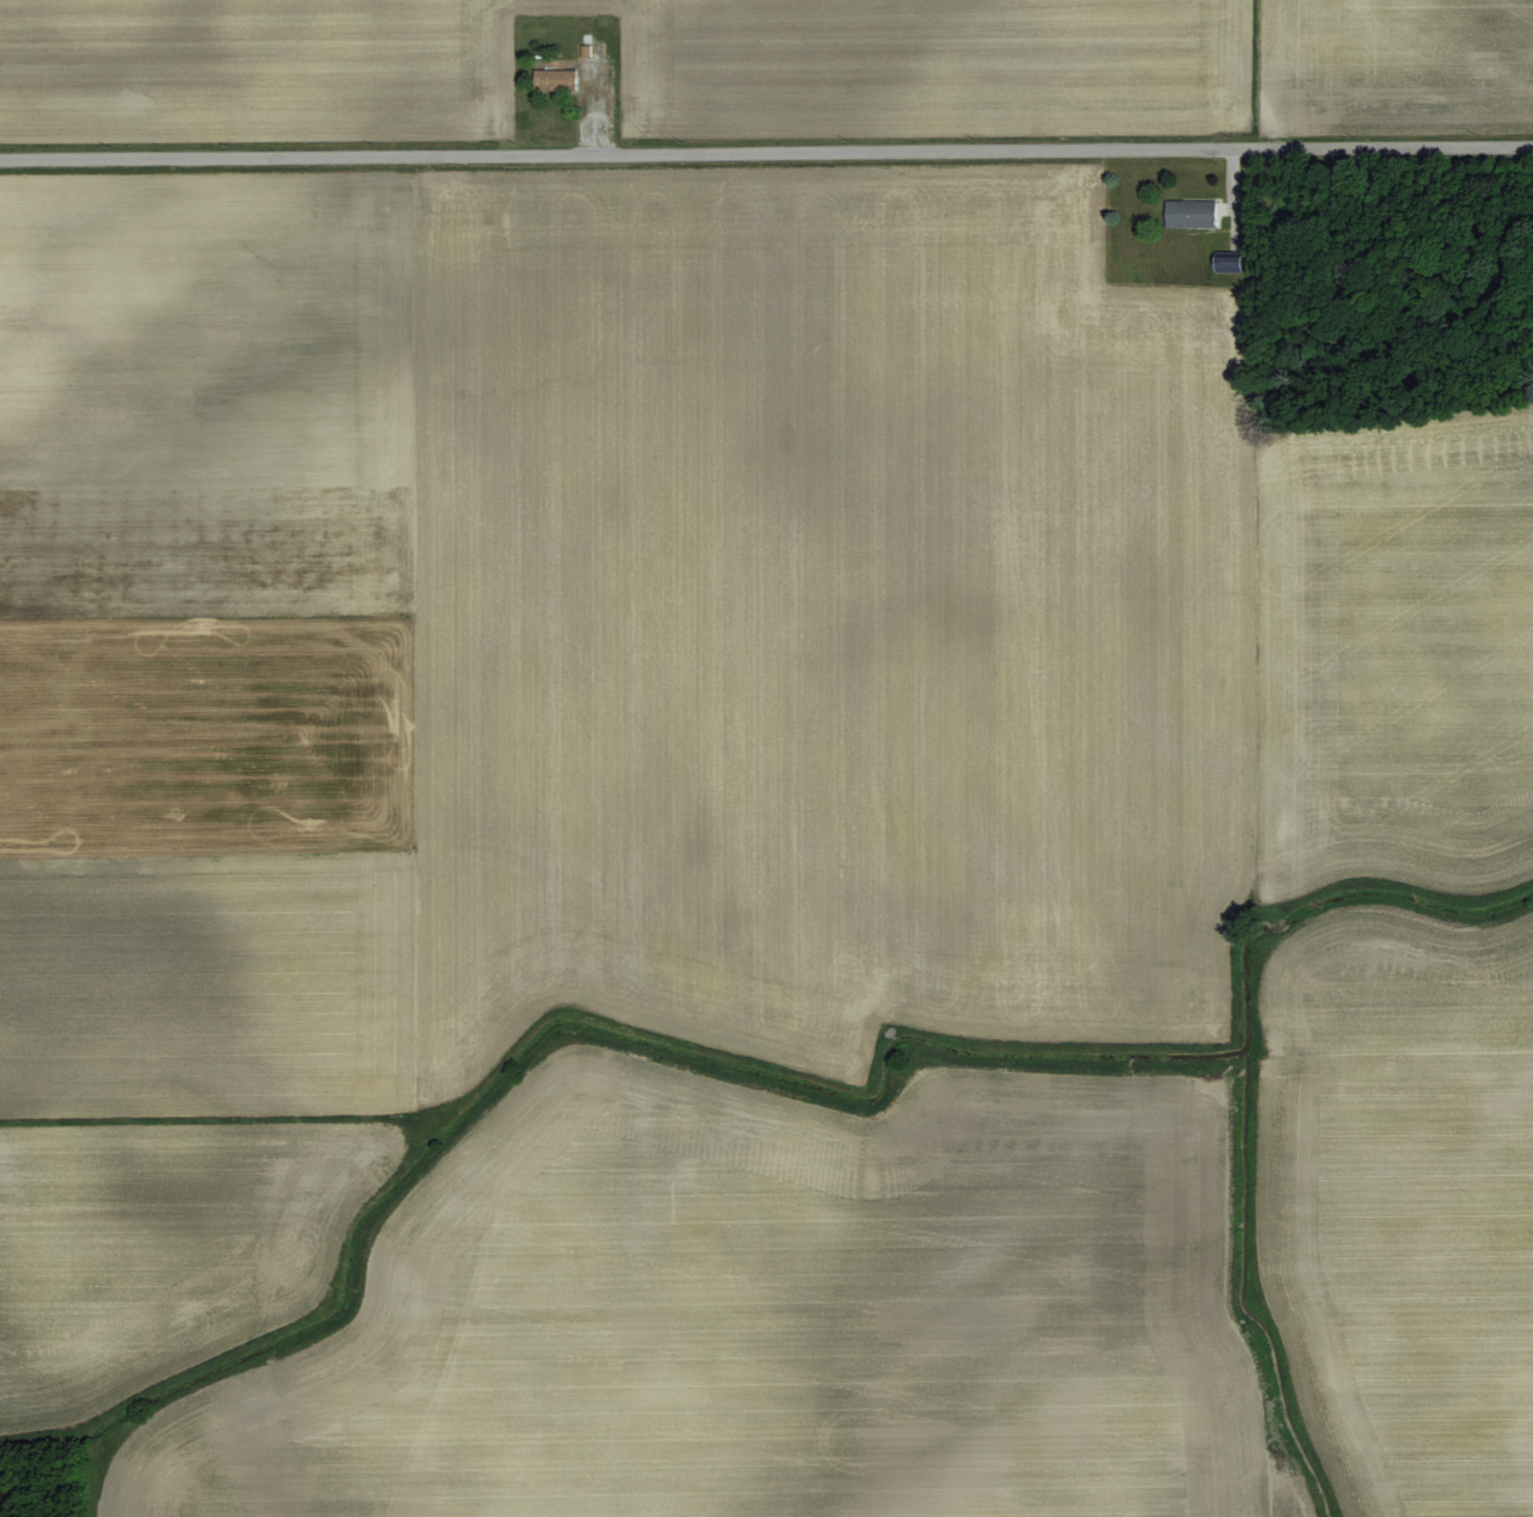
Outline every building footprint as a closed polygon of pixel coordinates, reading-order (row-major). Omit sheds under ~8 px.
[(574,67),(531,68),(531,88),(574,87),(574,67)]
